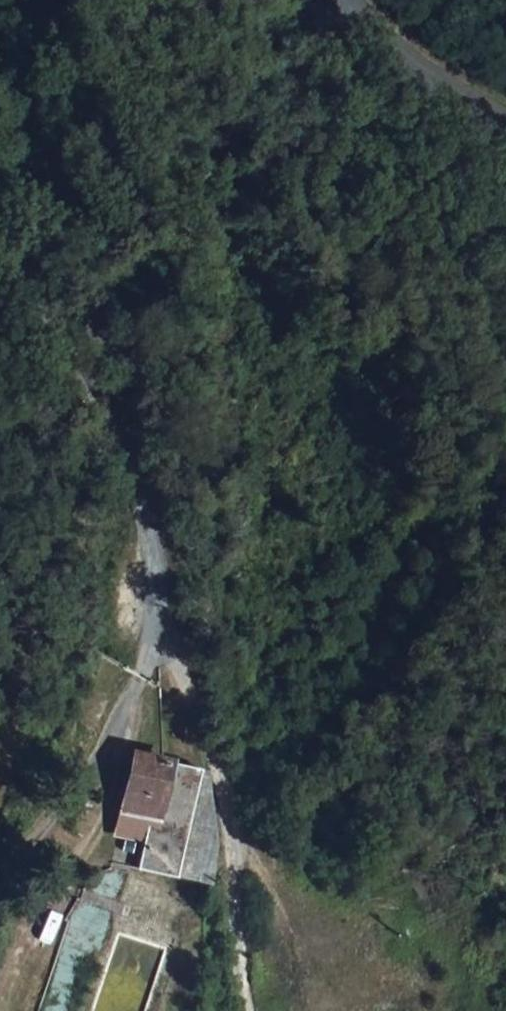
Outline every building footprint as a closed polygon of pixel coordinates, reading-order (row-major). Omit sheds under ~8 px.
[(214,832),(200,770),(128,756),(109,865),(210,883),(214,832)]
